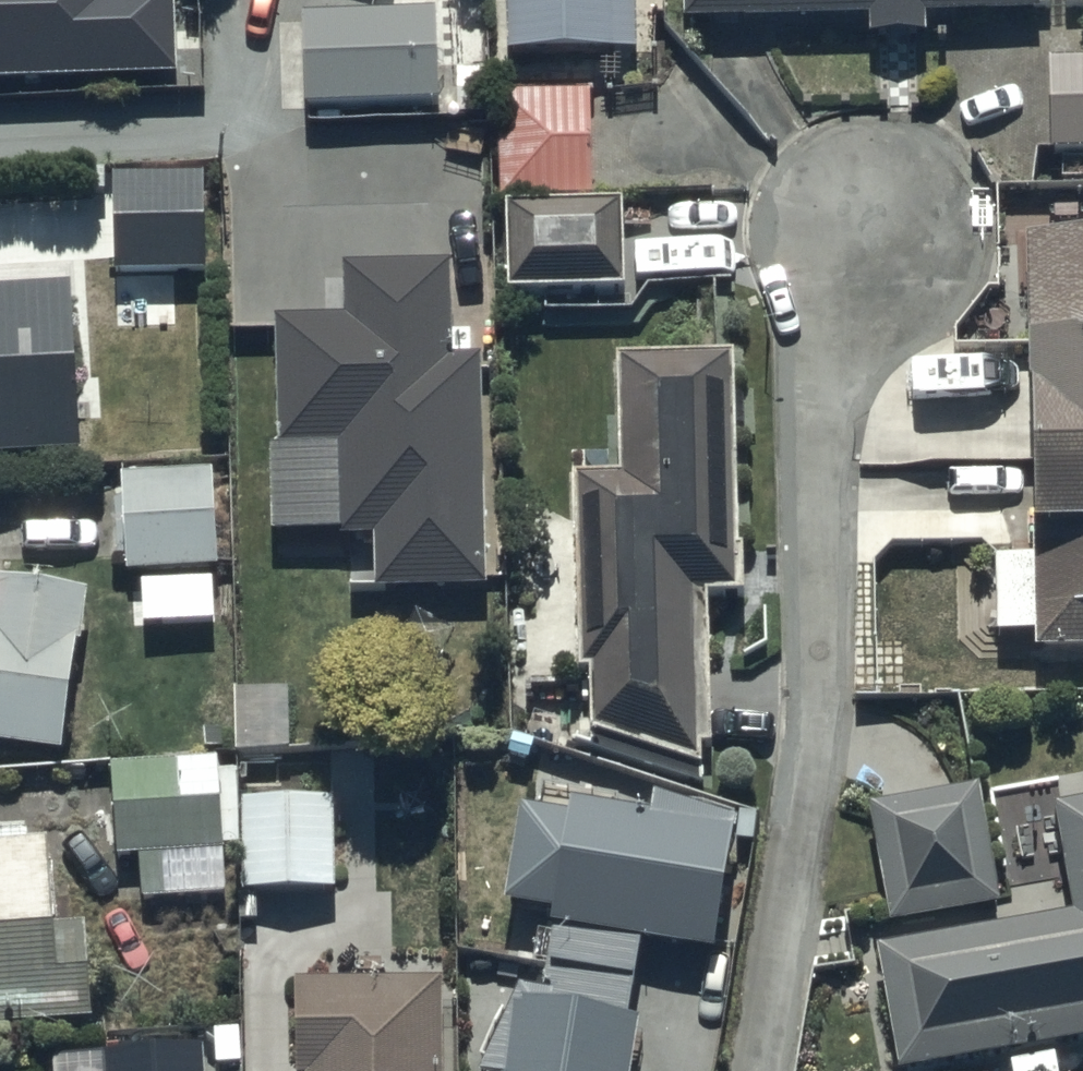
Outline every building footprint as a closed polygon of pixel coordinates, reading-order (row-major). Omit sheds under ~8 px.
[(176,66),(174,0),(0,0),(0,72),(176,66)] [(490,66),(628,63),(627,0),(489,0),(490,66)] [(671,26),(856,21),(856,45),(914,44),(913,22),(1037,19),(1036,0),(671,0),(671,26)] [(431,15),(288,22),(292,121),(436,115),(431,15)] [(1037,158),(1082,156),(1082,70),(1034,72),(1037,158)] [(585,100),(486,104),(489,204),(588,201),(585,100)] [(194,280),(192,181),(103,182),(104,281),(194,280)] [(491,217),(493,300),(613,297),(611,213),(491,217)] [(1016,243),(1018,359),(1004,359),(1006,563),(978,563),(979,642),(1021,642),(1021,659),(1082,658),(1082,243),(1016,243)] [(336,320),(260,324),(265,444),(255,444),(260,551),(365,546),(368,600),(479,595),(468,363),(444,364),(439,268),(333,273),(336,320)] [(66,458),(58,300),(0,303),(0,461),(66,458)] [(575,739),(691,777),(688,607),(720,606),(715,365),(603,367),(605,487),(560,488),(563,676),(574,676),(575,739)] [(214,576),(207,476),(114,481),(120,581),(214,576)] [(50,759),(73,596),(0,585),(0,752),(50,759)] [(214,904),(206,764),(98,772),(105,864),(129,862),(133,910),(214,904)] [(856,813),(875,930),(989,910),(969,794),(856,813)] [(882,1070),(929,1070),(1082,1041),(1082,803),(1041,811),(1062,917),(860,957),(882,1070)] [(331,806),(231,807),(232,899),(333,897),(331,806)] [(501,816),(483,909),(543,920),(528,1001),(501,997),(466,1070),(624,1070),(631,1035),(611,1031),(627,949),(696,963),(720,839),(554,806),(550,825),(501,816)] [(83,1025),(75,929),(39,932),(32,849),(0,851),(0,1031),(83,1025)] [(282,989),(283,1070),(430,1070),(429,987),(282,989)] [(43,1066),(44,1070),(193,1070),(193,1057),(43,1066)]
